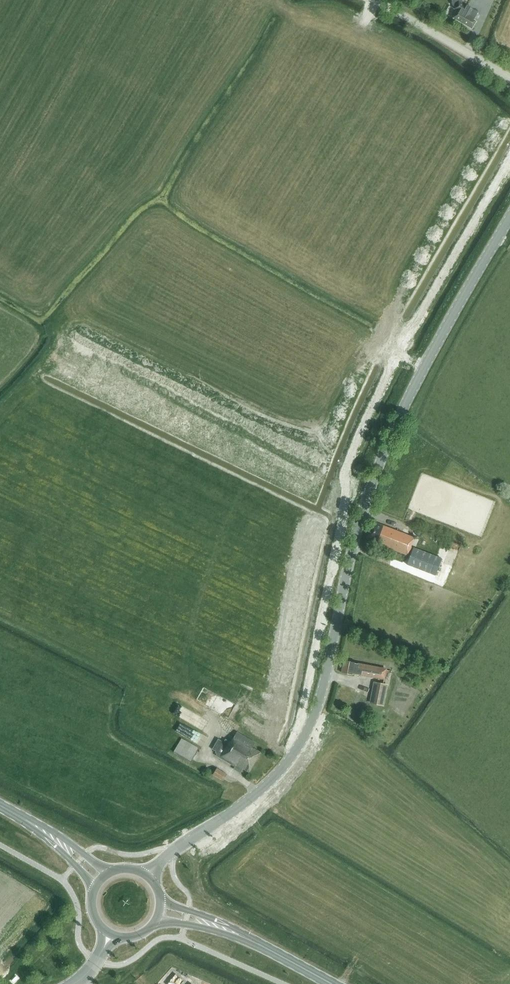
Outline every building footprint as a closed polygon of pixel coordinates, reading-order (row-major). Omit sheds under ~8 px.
[(462,3),(462,0),(453,0),(452,1),(452,3),(453,6),(456,7),(454,9),(457,10),(453,18),(472,29),(477,21),(474,20),(478,12),(462,3)] [(367,539),(408,555),(410,551),(411,547),(412,547),(411,547),(414,538),(373,522),(367,539)] [(443,558),(414,548),(407,565),(436,576),(443,558)] [(357,674),(384,679),(386,669),(375,666),(375,667),(355,663),(344,661),(342,673),(353,675),(353,672),(358,673),(357,674)] [(375,683),(371,703),(383,705),(387,685),(375,683)] [(249,772),(261,752),(253,748),(256,743),(237,732),(231,742),(226,739),(224,742),(218,739),(212,749),(216,751),(216,753),(217,754),(216,755),(235,766),(234,769),(240,773),(243,768),(249,772)] [(191,761),(199,748),(182,739),(174,752),(191,761)] [(224,780),(227,774),(217,768),(213,774),(224,780)]
